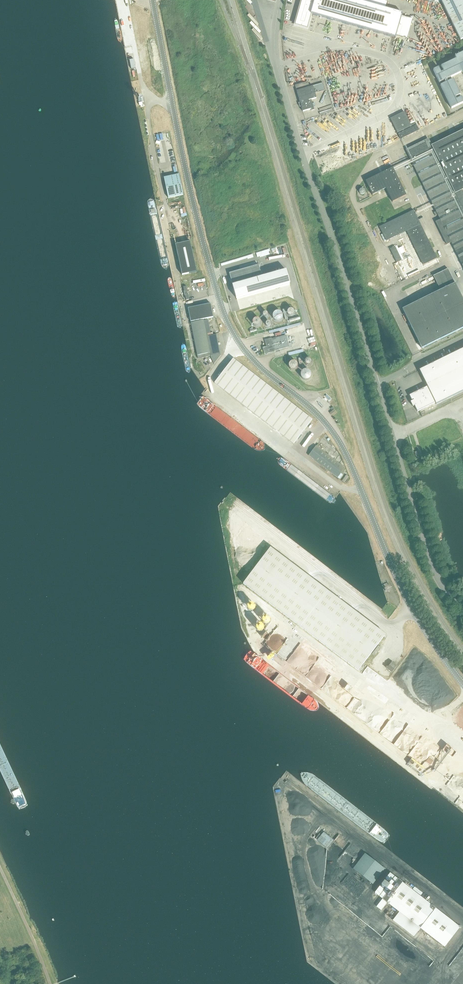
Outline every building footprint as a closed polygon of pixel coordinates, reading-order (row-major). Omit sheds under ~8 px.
[(295,25),(307,28),(311,14),(391,37),(396,38),(396,36),(407,39),(408,35),(397,32),(401,20),(411,23),(412,19),(402,16),(403,14),(397,12),(385,9),(354,0),(302,0),(295,25)] [(451,20),(462,14),(462,0),(444,0),(441,1),(451,20)] [(451,20),(460,40),(462,38),(462,14),(451,20)] [(433,70),(439,83),(445,80),(446,83),(441,86),(451,108),(462,103),(462,101),(461,97),(456,100),(455,97),(460,95),(453,80),(448,82),(446,79),(462,72),(462,73),(462,52),(455,56),(456,59),(441,66),(443,72),(441,73),(439,68),(433,70)] [(323,84),(313,86),(310,87),(308,82),(295,85),(300,103),(302,103),(303,106),(301,107),(303,112),(311,109),(311,111),(327,106),(325,99),(312,102),(311,100),(317,98),(315,94),(325,91),(323,83),(323,84)] [(391,119),(401,139),(419,130),(415,123),(411,126),(404,112),(391,119)] [(425,144),(407,153),(417,171),(436,212),(434,213),(435,216),(438,215),(440,220),(436,222),(447,245),(451,243),(455,250),(462,267),(462,193),(462,190),(462,131),(427,148),(425,144)] [(393,202),(406,196),(393,168),(366,181),(373,195),(386,189),(393,202)] [(164,178),(168,198),(183,195),(179,175),(164,178)] [(413,211),(380,227),(383,233),(383,234),(381,235),(384,242),(401,233),(417,267),(437,258),(413,211)] [(175,245),(182,275),(188,274),(190,273),(197,272),(190,242),(175,245)] [(390,249),(397,263),(404,259),(397,246),(390,249)] [(259,265),(229,273),(233,285),(236,298),(290,283),(286,270),(262,277),(259,265)] [(462,298),(448,269),(433,276),(440,290),(413,304),(402,309),(421,348),(462,328),(462,299),(462,298)] [(211,304),(188,309),(191,322),(214,317),(211,304)] [(283,317),(283,316),(283,315),(282,315),(282,314),(282,313),(281,313),(281,312),(280,312),(279,311),(278,311),(277,311),(276,311),(276,312),(275,312),(274,313),(273,314),(273,315),(273,316),(273,317),(273,318),(274,319),(274,320),(275,320),(276,321),(277,321),(278,321),(279,321),(280,321),(280,320),(281,320),(281,319),(282,319),(282,318),(282,317),(283,317)] [(261,322),(260,322),(260,321),(260,320),(259,320),(259,319),(258,319),(258,318),(257,318),(256,318),(255,319),(254,319),(253,320),(253,321),(252,322),(252,323),(253,324),(253,325),(254,325),(254,326),(255,326),(256,326),(257,326),(258,326),(259,326),(260,325),(260,324),(260,323),(261,322)] [(219,345),(218,343),(217,334),(207,336),(206,333),(210,333),(208,320),(204,320),(191,323),(197,355),(198,359),(211,356),(211,358),(214,364),(221,355),(219,345)] [(305,329),(308,343),(316,341),(312,328),(305,329)] [(267,347),(263,348),(264,354),(274,351),(289,347),(286,336),(271,339),(265,340),(267,347)] [(419,370),(427,387),(409,395),(412,401),(411,402),(413,406),(414,405),(417,412),(462,389),(462,349),(419,370)] [(214,383),(294,444),(312,420),(233,359),(214,383)] [(295,361),(294,361),(293,361),(292,361),(291,361),(290,362),(290,363),(289,363),(289,364),(289,365),(289,366),(289,367),(289,368),(290,369),(291,370),(292,370),(293,370),(294,370),(295,370),(296,370),(296,369),(297,368),(297,367),(298,366),(298,365),(298,364),(297,364),(297,363),(296,362),(295,361)] [(302,372),(301,373),(301,374),(301,375),(301,376),(301,377),(302,378),(303,379),(304,379),(304,380),(305,380),(306,380),(307,380),(308,380),(309,379),(310,379),(310,378),(311,377),(311,376),(311,375),(311,374),(311,373),(311,372),(310,372),(310,371),(309,371),(309,370),(308,370),(307,370),(306,370),(305,370),(304,370),(303,370),(303,371),(302,371),(302,372)] [(280,456),(216,407),(210,414),(273,464),(278,466),(283,467),(285,464),(284,459),(280,456)] [(243,584),(345,661),(358,671),(385,635),(270,548),(243,584)] [(256,606),(256,605),(256,604),(256,603),(255,602),(254,601),(253,600),(252,599),(251,599),(250,599),(248,599),(247,600),(246,601),(245,602),(245,603),(245,605),(245,607),(246,608),(246,609),(247,609),(248,610),(249,610),(250,610),(251,610),(252,610),(254,609),(255,608),(256,607),(256,606)] [(269,617),(269,616),(269,614),(269,613),(268,612),(267,611),(266,611),(264,610),(262,610),(261,611),(260,612),(259,612),(259,613),(259,614),(258,615),(259,617),(260,619),(261,620),(263,621),(264,621),(266,620),(267,620),(267,619),(268,618),(269,617)] [(372,654),(375,656),(381,648),(378,646),(372,654)] [(266,658),(266,661),(303,689),(305,690),(307,688),(305,686),(306,682),(309,682),(308,678),(305,675),(301,674),(301,672),(296,669),(290,670),(288,669),(287,663),(286,664),(285,662),(282,661),(281,657),(278,655),(275,653),(271,652),(270,654),(270,653),(266,658)] [(387,669),(392,673),(397,666),(392,662),(387,669)] [(345,690),(355,697),(359,690),(350,683),(345,690)] [(318,839),(328,848),(335,840),(325,831),(318,839)] [(366,852),(354,869),(375,883),(386,867),(366,852)] [(375,892),(383,899),(376,907),(381,910),(387,902),(399,912),(393,920),(414,937),(420,928),(445,947),(460,927),(436,908),(390,873),(375,892)]
